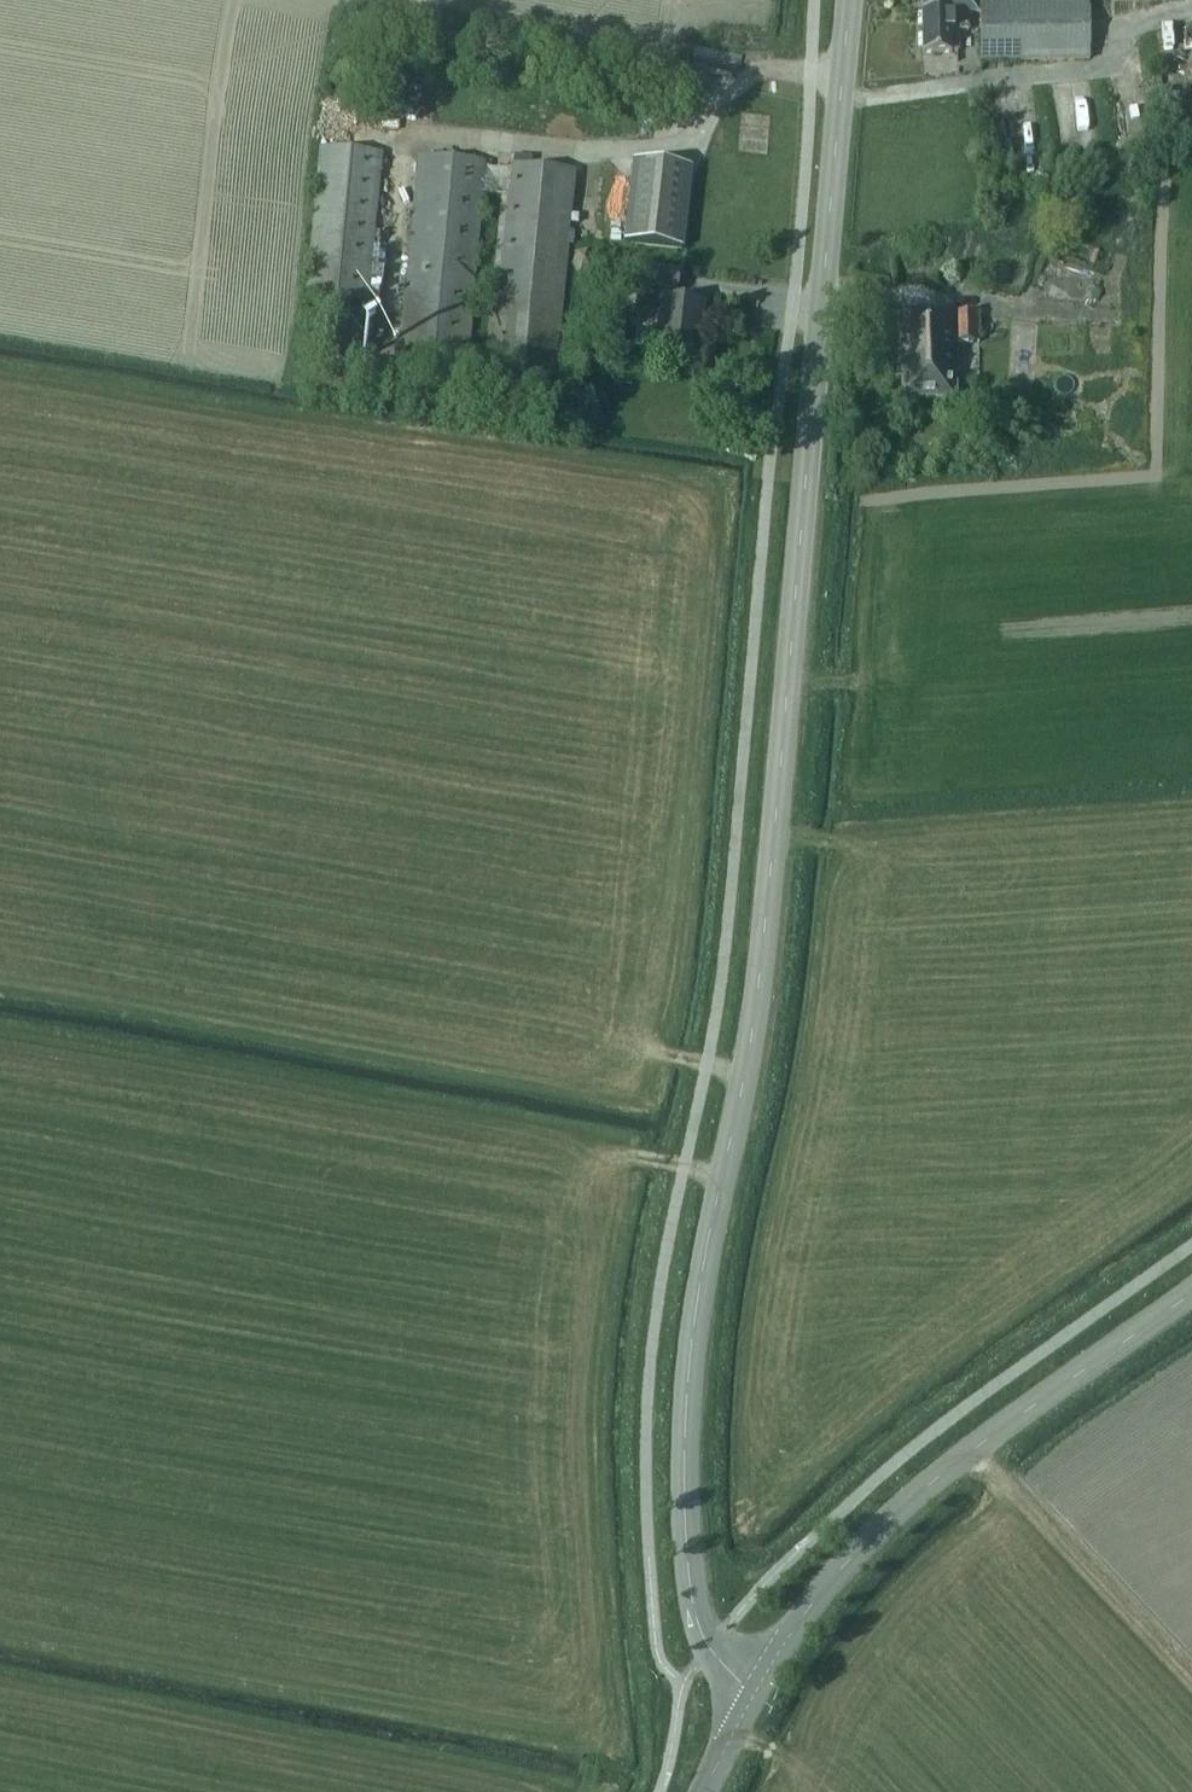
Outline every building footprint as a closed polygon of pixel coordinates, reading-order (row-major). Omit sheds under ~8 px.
[(917,1),(922,1),(923,53),(957,53),(957,31),(968,31),(968,13),(980,12),(980,61),(1089,60),(1088,0),(1012,0),(1007,0),(917,0),(917,1)] [(306,298),(366,303),(380,155),(320,149),(306,298)] [(485,197),(502,199),(484,386),(552,393),(573,171),(514,166),(514,172),(487,169),(487,163),(422,157),(402,373),(468,379),(485,197)] [(624,242),(682,249),(691,168),(633,161),(624,242)] [(638,288),(662,291),(655,350),(698,355),(704,304),(675,301),(679,271),(640,267),(638,288)] [(405,300),(405,279),(386,279),(386,300),(405,300)] [(977,313),(894,314),(895,366),(899,366),(901,398),(957,398),(956,344),(978,344),(977,313)] [(1005,396),(1017,396),(1017,386),(1004,387),(1005,396)]
